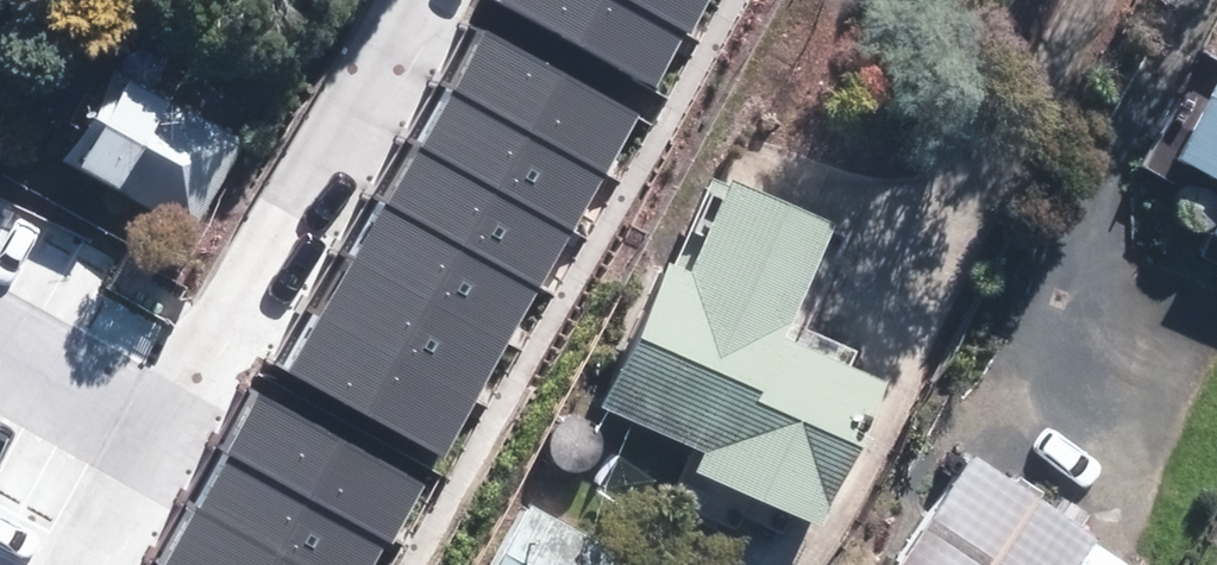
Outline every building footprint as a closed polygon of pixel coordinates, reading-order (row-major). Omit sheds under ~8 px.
[(623,0),(499,0),(497,4),(655,89),(685,34),(623,0)] [(685,34),(690,36),(710,0),(623,0),(685,34)] [(487,33),(454,91),(604,176),(637,118),(487,33)] [(188,232),(234,144),(91,69),(59,130),(69,135),(49,173),(92,195),(97,185),(188,232)] [(1202,81),(1157,163),(1195,184),(1194,187),(1212,197),(1190,237),(1216,251),(1216,89),(1202,81)] [(421,147),(572,233),(604,176),(454,91),(421,147)] [(421,147),(389,201),(540,288),(572,233),(421,147)] [(823,243),(696,186),(660,274),(637,267),(603,344),(578,412),(684,455),(676,476),(803,529),(813,503),(811,503),(860,381),(833,371),(841,349),(788,328),(823,243)] [(389,201),(356,258),(508,345),(540,288),(389,201)] [(324,312),(476,400),(508,345),(356,258),(324,312)] [(291,370),(443,457),(476,400),(324,312),(291,370)] [(228,454),(389,541),(393,544),(425,485),(261,395),(228,454)] [(554,456),(560,462),(567,465),(575,466),(583,465),(591,460),(596,454),(599,446),(599,438),(597,430),(592,424),(585,419),(577,417),(569,417),(561,420),(555,426),(551,432),(550,440),(550,448),(554,456)] [(303,564),(375,564),(389,541),(228,454),(199,508),(303,564)] [(955,459),(888,564),(1117,564),(955,459)] [(513,505),(480,564),(622,564),(513,505)] [(199,508),(167,564),(303,564),(199,508)]
